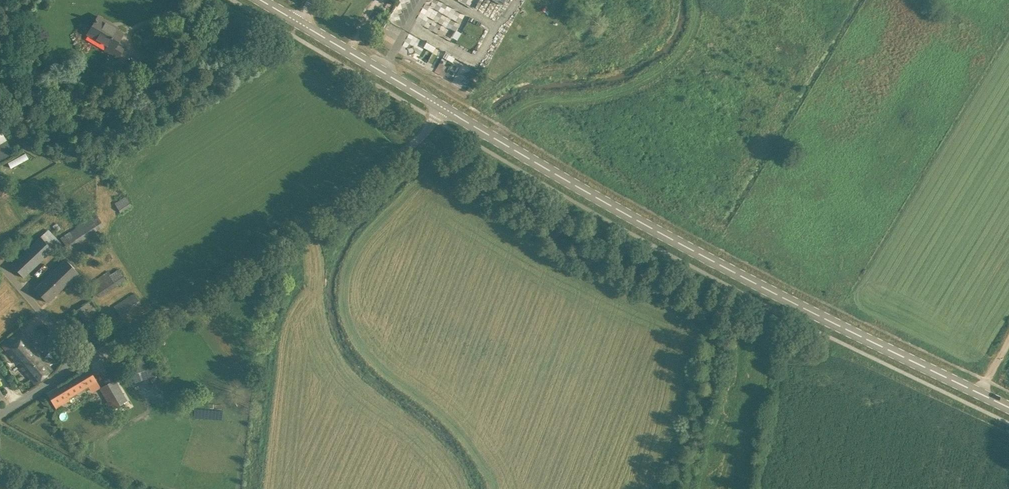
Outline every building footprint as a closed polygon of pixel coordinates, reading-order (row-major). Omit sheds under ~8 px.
[(447,23),(443,30),(455,39),(460,32),(452,27),(457,20),(453,18),(457,12),(443,2),(439,8),(443,11),(439,17),(447,23)] [(87,33),(108,45),(105,50),(118,57),(124,46),(117,42),(123,33),(111,25),(111,24),(98,16),(87,33)] [(422,47),(432,52),(435,46),(425,41),(422,47)] [(433,72),(451,81),(457,69),(470,76),(474,67),(443,52),(433,72)] [(456,72),(452,82),(465,88),(469,78),(456,72)] [(25,153),(8,162),(11,168),(28,158),(25,153)] [(88,154),(82,164),(96,172),(101,162),(88,154)] [(1,196),(9,191),(5,183),(0,186),(0,194),(1,196)] [(115,204),(120,212),(131,205),(126,196),(115,204)] [(86,220),(69,231),(77,243),(94,232),(86,220)] [(52,226),(56,232),(61,228),(57,223),(52,226)] [(47,230),(11,264),(23,277),(59,243),(47,230)] [(67,283),(70,286),(82,275),(65,258),(34,289),(47,302),(67,283)] [(119,269),(112,274),(118,284),(126,279),(119,269)] [(114,306),(121,316),(141,303),(134,293),(114,306)] [(88,302),(84,304),(89,312),(93,309),(88,302)] [(21,331),(3,345),(7,351),(18,363),(19,362),(23,366),(21,367),(35,384),(52,370),(21,331)] [(129,362),(131,372),(146,367),(143,358),(129,362)] [(68,397),(88,386),(92,392),(100,387),(89,368),(47,393),(56,408),(70,400),(68,397)] [(116,378),(100,386),(108,400),(104,402),(108,410),(128,399),(116,378)] [(220,419),(220,410),(195,408),(195,418),(220,419)]
